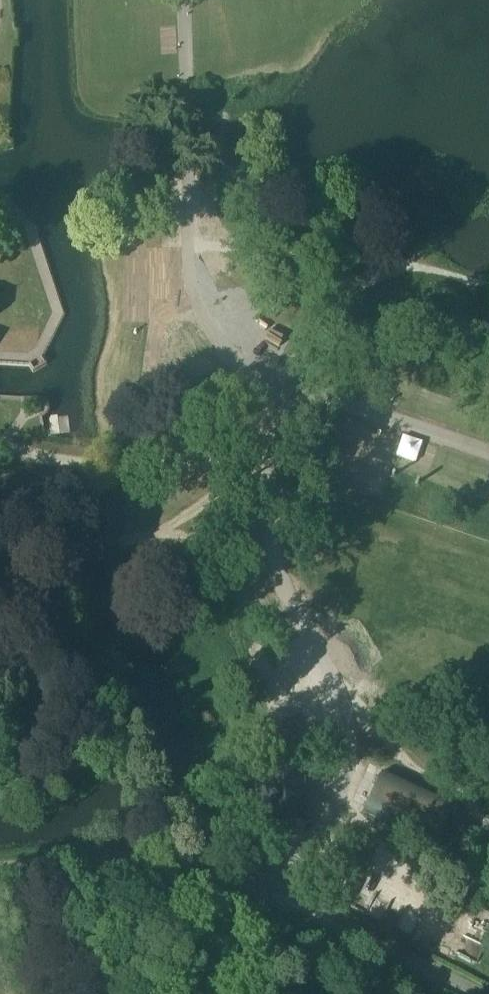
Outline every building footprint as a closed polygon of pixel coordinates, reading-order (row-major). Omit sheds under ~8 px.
[(363,811),(435,846),(453,807),(381,773),(363,811)]
